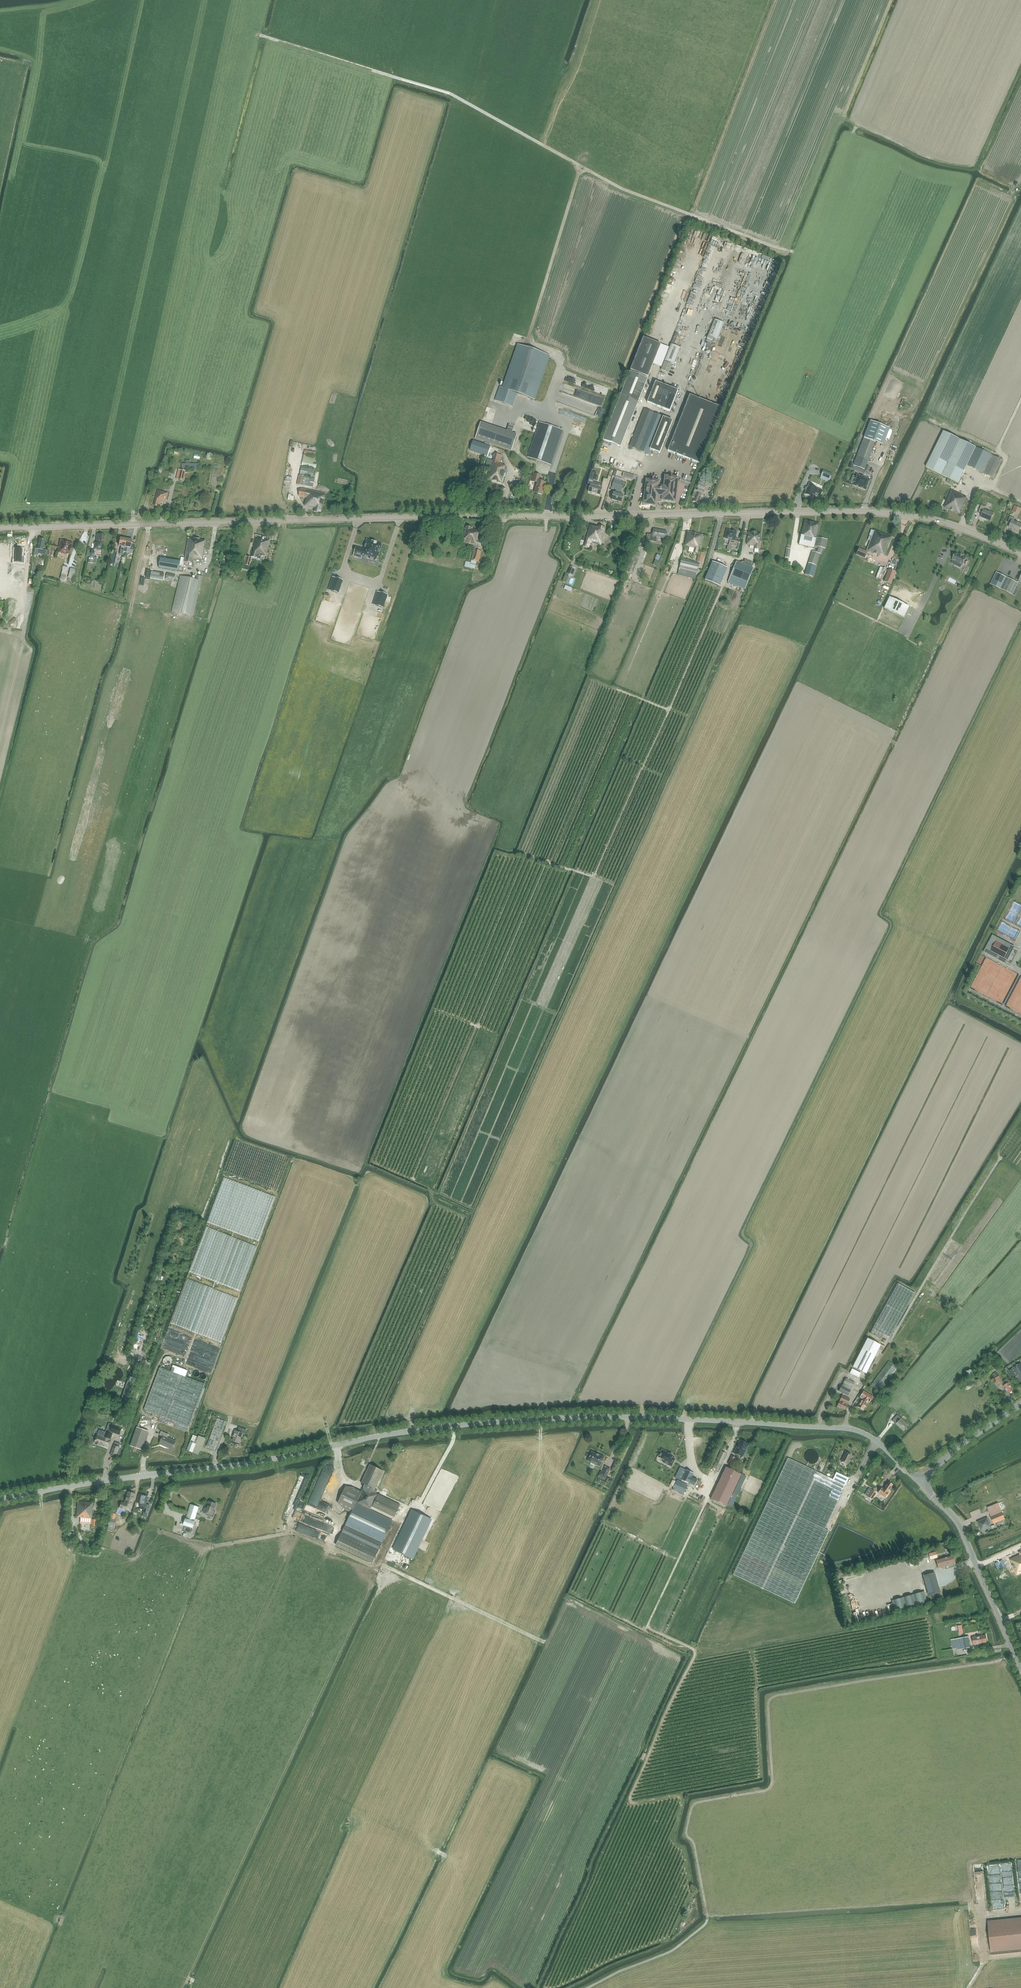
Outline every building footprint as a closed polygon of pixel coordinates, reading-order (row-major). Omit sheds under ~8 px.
[(632,371),(632,372),(630,372),(603,440),(621,447),(648,378),(646,378),(647,376),(649,377),(661,345),(643,338),(631,370),(632,371)] [(495,401),(512,407),(517,393),(534,399),(549,356),(518,345),(503,388),(500,387),(495,401)] [(675,364),(681,349),(671,345),(665,360),(675,364)] [(664,362),(661,370),(668,373),(671,364),(664,362)] [(647,403),(670,411),(678,391),(656,382),(647,403)] [(584,392),(573,387),(571,394),(580,397),(581,396),(583,397),(584,392)] [(721,408),(712,404),(690,395),(668,451),(699,464),(721,408)] [(632,442),(630,447),(648,454),(650,449),(660,453),(673,421),(663,417),(656,414),(645,410),(633,438),(632,438),(631,441),(632,442)] [(871,421),(864,438),(875,442),(876,442),(883,445),(889,428),(871,421)] [(481,422),(475,438),(512,451),(517,435),(481,422)] [(551,465),(563,430),(539,422),(528,457),(551,465)] [(944,431),(926,467),(958,483),(959,481),(967,465),(983,473),(993,478),(1002,460),(992,455),(976,447),(960,439),(944,431)] [(864,438),(857,456),(854,463),(866,467),(868,461),(876,442),(875,442),(864,438)] [(473,441),(470,451),(487,457),(490,447),(473,441)] [(487,479),(503,484),(505,477),(504,476),(506,466),(499,464),(502,455),(495,453),(490,471),(489,471),(487,479)] [(302,465),(316,468),(317,464),(314,463),(315,457),(304,455),(302,465)] [(887,457),(883,465),(880,463),(878,469),(884,472),(890,459),(887,457)] [(302,467),(300,475),(305,476),(305,477),(307,477),(308,468),(302,467)] [(830,480),(832,474),(823,470),(821,476),(830,480)] [(542,494),(545,482),(539,480),(540,476),(533,474),(531,481),(537,483),(534,492),(542,494)] [(299,475),(297,484),(303,486),(305,477),(305,476),(300,475),(299,475)] [(589,478),(587,486),(590,487),(589,492),(600,495),(603,485),(593,482),(594,480),(595,477),(590,475),(589,478)] [(857,475),(853,485),(866,490),(870,480),(857,475)] [(643,498),(640,506),(650,506),(650,505),(656,506),(657,500),(662,500),(675,502),(678,478),(665,476),(664,487),(659,486),(659,482),(646,480),(644,498),(643,498)] [(305,477),(303,486),(313,488),(314,479),(313,478),(307,477),(305,477)] [(621,495),(624,482),(615,479),(612,488),(616,490),(615,493),(614,493),(612,500),(621,503),(623,495),(621,495)] [(704,490),(705,485),(704,485),(705,482),(700,480),(699,483),(697,488),(704,490)] [(816,488),(816,487),(809,484),(808,488),(807,487),(806,488),(805,489),(805,490),(806,491),(805,494),(811,497),(813,494),(820,497),(823,491),(816,488)] [(301,488),(299,496),(306,498),(304,505),(315,508),(314,512),(321,512),(325,494),(316,491),(301,488)] [(694,498),(693,502),(698,504),(701,496),(703,496),(705,491),(698,489),(696,494),(694,493),(692,497),(694,498)] [(168,493),(158,490),(155,501),(154,506),(159,507),(160,502),(163,503),(163,502),(166,503),(168,493)] [(960,515),(967,498),(951,491),(944,508),(960,515)] [(991,521),(994,513),(984,509),(985,507),(981,505),(978,512),(982,513),(981,517),(991,521)] [(1020,527),(1020,524),(1014,521),(1015,519),(1010,516),(1007,522),(1011,524),(1009,528),(1012,530),(1018,533),(1020,527)] [(799,545),(814,548),(815,546),(825,548),(827,540),(816,537),(819,524),(805,520),(801,536),(799,545)] [(590,525),(584,547),(589,548),(590,546),(591,543),(601,545),(606,528),(590,525)] [(471,560),(471,562),(466,561),(465,567),(475,569),(477,562),(478,562),(478,563),(480,564),(480,562),(479,562),(482,551),(477,550),(478,548),(480,548),(482,540),(479,539),(481,533),(477,532),(478,531),(473,529),(473,528),(466,526),(461,542),(475,546),(471,560)] [(656,542),(657,539),(657,537),(662,538),(665,539),(667,533),(665,531),(664,531),(654,529),(653,535),(651,535),(647,534),(646,540),(649,541),(656,542)] [(727,530),(725,538),(730,539),(729,545),(728,545),(727,550),(731,551),(732,546),(736,547),(738,541),(734,541),(734,540),(735,540),(737,532),(727,530)] [(870,541),(866,550),(880,556),(881,554),(885,555),(891,538),(874,531),(872,536),(870,541)] [(693,552),(698,554),(699,552),(703,535),(688,532),(685,546),(688,547),(690,548),(689,551),(694,552),(693,552)] [(759,549),(761,550),(762,538),(760,538),(761,533),(757,533),(752,532),(748,532),(747,544),(747,545),(754,546),(753,549),(755,549),(759,549)] [(103,547),(104,535),(97,534),(96,542),(94,542),(93,550),(101,550),(103,551),(103,547)] [(263,538),(256,537),(253,547),(254,547),(252,556),(257,558),(258,556),(259,556),(263,538)] [(126,539),(124,551),(126,552),(127,549),(134,550),(135,543),(131,543),(132,540),(132,539),(131,538),(130,538),(129,539),(126,539)] [(202,560),(206,541),(188,538),(186,549),(184,562),(192,563),(192,561),(192,560),(192,558),(193,559),(194,559),(197,560),(197,559),(202,560)] [(267,557),(271,540),(263,538),(259,556),(262,557),(263,556),(267,557)] [(35,548),(34,555),(37,556),(38,554),(46,555),(46,551),(43,550),(45,540),(39,539),(37,549),(35,548)] [(70,554),(73,543),(60,540),(57,552),(67,554),(70,554)] [(382,545),(367,540),(363,550),(356,547),(353,556),(361,558),(362,556),(376,561),(377,557),(378,557),(382,545)] [(867,552),(859,549),(856,555),(864,558),(867,552)] [(633,574),(641,554),(635,551),(627,572),(633,574)] [(808,563),(816,565),(820,554),(812,551),(808,563)] [(14,553),(13,567),(21,568),(22,554),(14,553)] [(956,553),(952,560),(956,562),(954,565),(960,568),(962,565),(963,565),(964,564),(966,565),(968,561),(966,560),(966,558),(963,557),(963,556),(960,554),(959,555),(956,553)] [(445,555),(444,561),(461,566),(463,560),(445,555)] [(247,568),(249,568),(252,558),(245,556),(243,564),(247,565),(247,568)] [(180,562),(160,559),(159,568),(178,572),(180,562)] [(695,579),(700,564),(682,559),(678,575),(695,579)] [(706,579),(721,584),(728,565),(713,560),(706,579)] [(745,590),(754,568),(737,561),(728,583),(745,590)] [(1012,575),(1015,567),(1008,564),(1004,572),(1012,575)] [(571,567),(567,574),(572,576),(576,569),(571,567)] [(889,569),(884,582),(891,584),(896,572),(889,569)] [(163,580),(165,573),(151,571),(150,578),(163,580)] [(996,572),(990,584),(1001,590),(1002,589),(1007,578),(996,572)] [(176,575),(167,573),(166,579),(174,582),(176,575)] [(172,611),(193,616),(202,576),(197,575),(196,579),(181,576),(172,611)] [(343,580),(335,578),(333,586),(330,585),(328,590),(339,593),(343,580)] [(1012,595),(1018,583),(1007,578),(1002,589),(1012,595)] [(729,603),(738,606),(740,599),(738,599),(740,595),(741,595),(743,591),(740,590),(738,594),(735,593),(736,589),(734,588),(729,603)] [(387,595),(380,592),(377,603),(374,602),(373,605),(383,608),(387,595)] [(884,608),(904,618),(909,607),(889,597),(884,608)] [(1005,942),(993,935),(984,952),(997,958),(998,955),(1004,958),(1009,948),(1003,945),(1005,942)] [(220,1213),(212,1213),(213,1224),(221,1223),(220,1213)] [(890,1338),(915,1293),(898,1284),(870,1334),(881,1340),(884,1335),(890,1338)] [(183,1289),(171,1323),(202,1334),(206,1334),(199,1332),(208,1331),(208,1329),(209,1326),(211,1327),(212,1324),(214,1325),(215,1322),(218,1322),(219,1319),(221,1319),(221,1303),(218,1303),(217,1305),(214,1305),(214,1302),(218,1302),(212,1300),(211,1300),(208,1298),(207,1301),(202,1300),(200,1300),(196,1298),(190,1298),(183,1296),(183,1289)] [(862,1349),(853,1367),(866,1374),(875,1356),(881,1345),(867,1338),(862,1349)] [(172,1362),(172,1361),(172,1359),(171,1358),(169,1357),(168,1357),(167,1357),(166,1357),(164,1358),(163,1359),(163,1360),(163,1361),(163,1363),(164,1365),(165,1366),(166,1366),(167,1366),(169,1366),(170,1366),(171,1365),(172,1363),(172,1362)] [(1019,1359),(1011,1364),(1013,1368),(1007,1372),(1012,1380),(1018,1375),(1020,1380),(1020,1362),(1019,1359)] [(879,1392),(898,1368),(888,1361),(870,1385),(879,1392)] [(187,1370),(182,1368),(172,1365),(170,1371),(159,1367),(144,1410),(161,1416),(159,1422),(187,1432),(204,1383),(185,1376),(187,1370)] [(861,1373),(852,1369),(850,1373),(858,1378),(861,1373)] [(995,1379),(999,1385),(1002,1383),(1008,1393),(1010,1392),(1010,1393),(1012,1392),(1012,1391),(1014,1390),(1007,1379),(1004,1381),(1004,1382),(1003,1382),(999,1376),(995,1379)] [(852,1387),(855,1382),(848,1379),(846,1378),(839,1391),(848,1396),(851,1390),(850,1390),(852,1387)] [(121,1400),(125,1401),(130,1387),(126,1385),(121,1400)] [(867,1407),(873,1397),(864,1391),(860,1397),(862,1398),(857,1407),(863,1410),(866,1406),(867,1407)] [(845,1410),(850,1399),(847,1397),(842,1395),(837,1407),(845,1410)] [(909,1426),(901,1418),(897,1415),(892,1420),(903,1431),(909,1426)] [(216,1450),(226,1422),(217,1418),(207,1446),(216,1450)] [(98,1436),(95,1443),(96,1444),(95,1445),(101,1447),(101,1446),(108,1448),(111,1440),(113,1433),(119,1435),(122,1427),(109,1423),(106,1433),(99,1431),(98,1436)] [(137,1427),(130,1446),(142,1450),(148,1431),(137,1427)] [(247,1430),(239,1427),(238,1428),(237,1431),(235,1430),(232,1437),(234,1437),(232,1441),(239,1443),(242,1434),(245,1435),(247,1430)] [(172,1450),(176,1441),(167,1437),(168,1434),(161,1431),(159,1435),(163,1436),(159,1444),(172,1450)] [(205,1440),(199,1437),(193,1435),(190,1441),(187,1450),(198,1455),(205,1440)] [(746,1449),(749,1444),(739,1440),(734,1453),(744,1458),(747,1450),(746,1449)] [(114,1445),(111,1455),(116,1457),(119,1447),(120,1444),(116,1442),(114,1445)] [(706,1451),(708,1445),(701,1442),(698,1447),(706,1451)] [(685,1467),(693,1450),(683,1446),(676,1463),(685,1467)] [(669,1462),(668,1464),(671,1466),(675,1459),(672,1457),(673,1456),(666,1453),(667,1452),(662,1450),(659,1457),(664,1460),(665,1460),(669,1462)] [(596,1464),(600,1466),(604,1457),(591,1451),(587,1460),(591,1462),(590,1463),(596,1466),(596,1464)] [(715,1462),(713,1466),(719,1469),(726,1454),(721,1451),(715,1462)] [(847,1464),(852,1455),(846,1452),(841,1461),(847,1464)] [(823,1456),(821,1462),(820,1462),(818,1467),(823,1469),(828,1458),(823,1456)] [(788,1458),(767,1502),(824,1529),(849,1478),(842,1475),(836,1472),(833,1479),(788,1458)] [(365,1485),(361,1492),(352,1488),(346,1487),(338,1503),(342,1508),(351,1512),(344,1526),(382,1544),(393,1520),(371,1510),(372,1507),(394,1517),(400,1505),(376,1493),(377,1490),(375,1489),(384,1471),(370,1464),(361,1483),(365,1485)] [(600,1471),(599,1475),(605,1478),(610,1468),(605,1466),(603,1472),(600,1471)] [(726,1467),(710,1499),(726,1507),(741,1474),(726,1467)] [(686,1470),(681,1480),(694,1486),(697,1480),(692,1477),(693,1474),(686,1470)] [(892,1485),(888,1482),(885,1487),(885,1486),(883,1489),(882,1488),(878,1493),(885,1498),(888,1493),(888,1492),(892,1485)] [(876,1492),(871,1490),(867,1496),(871,1499),(876,1492)] [(121,1500),(119,1508),(119,1509),(119,1510),(120,1512),(123,1513),(125,1513),(125,1510),(129,1511),(135,1494),(127,1492),(124,1501),(121,1500)] [(331,1497),(325,1495),(325,1494),(323,1494),(322,1498),(320,1498),(318,1504),(323,1505),(323,1502),(329,1504),(331,1497)] [(1014,1502),(1013,1502),(1016,1520),(1020,1519),(1020,1494),(1013,1495),(1014,1502)] [(141,1503),(140,1507),(140,1509),(143,1510),(143,1512),(148,1513),(150,1505),(146,1505),(148,1497),(139,1495),(137,1502),(141,1503)] [(91,1524),(93,1502),(77,1501),(76,1517),(77,1517),(80,1517),(80,1524),(91,1524)] [(207,1508),(205,1507),(204,1512),(206,1513),(206,1514),(214,1517),(216,1511),(214,1511),(216,1503),(209,1501),(207,1508)] [(998,1503),(987,1508),(991,1517),(990,1517),(994,1524),(1005,1519),(1010,1517),(1004,1501),(998,1503)] [(824,1529),(767,1502),(733,1574),(794,1603),(828,1531),(824,1529)] [(183,1525),(184,1526),(193,1528),(195,1521),(199,1507),(190,1504),(185,1518),(183,1525)] [(296,1508),(294,1516),(301,1517),(303,1510),(296,1508)] [(413,1510),(394,1550),(412,1559),(431,1519),(413,1510)] [(111,1514),(108,1525),(114,1527),(116,1521),(114,1520),(115,1515),(111,1514)] [(332,1531),(334,1523),(314,1517),(313,1520),(317,1521),(316,1526),(332,1531)] [(981,1532),(992,1527),(988,1517),(977,1522),(981,1532)] [(306,1531),(308,1522),(298,1520),(296,1528),(306,1531)] [(382,1544),(344,1526),(342,1531),(379,1549),(382,1544)] [(379,1549),(342,1531),(335,1545),(373,1563),(379,1549)] [(1011,1560),(1013,1565),(1012,1566),(1013,1566),(1014,1569),(1015,1569),(1017,1574),(1020,1572),(1020,1552),(1019,1552),(1020,1555),(1020,1556),(1017,1557),(1011,1560)] [(938,1568),(955,1562),(953,1555),(936,1560),(938,1568)] [(928,1596),(932,1594),(934,1599),(942,1597),(935,1572),(922,1576),(928,1596)] [(979,1644),(987,1642),(986,1635),(978,1636),(977,1636),(974,1636),(973,1637),(972,1637),(974,1645),(975,1645),(978,1645),(979,1644)] [(957,1650),(971,1647),(969,1637),(951,1640),(952,1646),(956,1645),(957,1650)] [(988,1922),(991,1951),(1020,1948),(1020,1918),(988,1922)]
